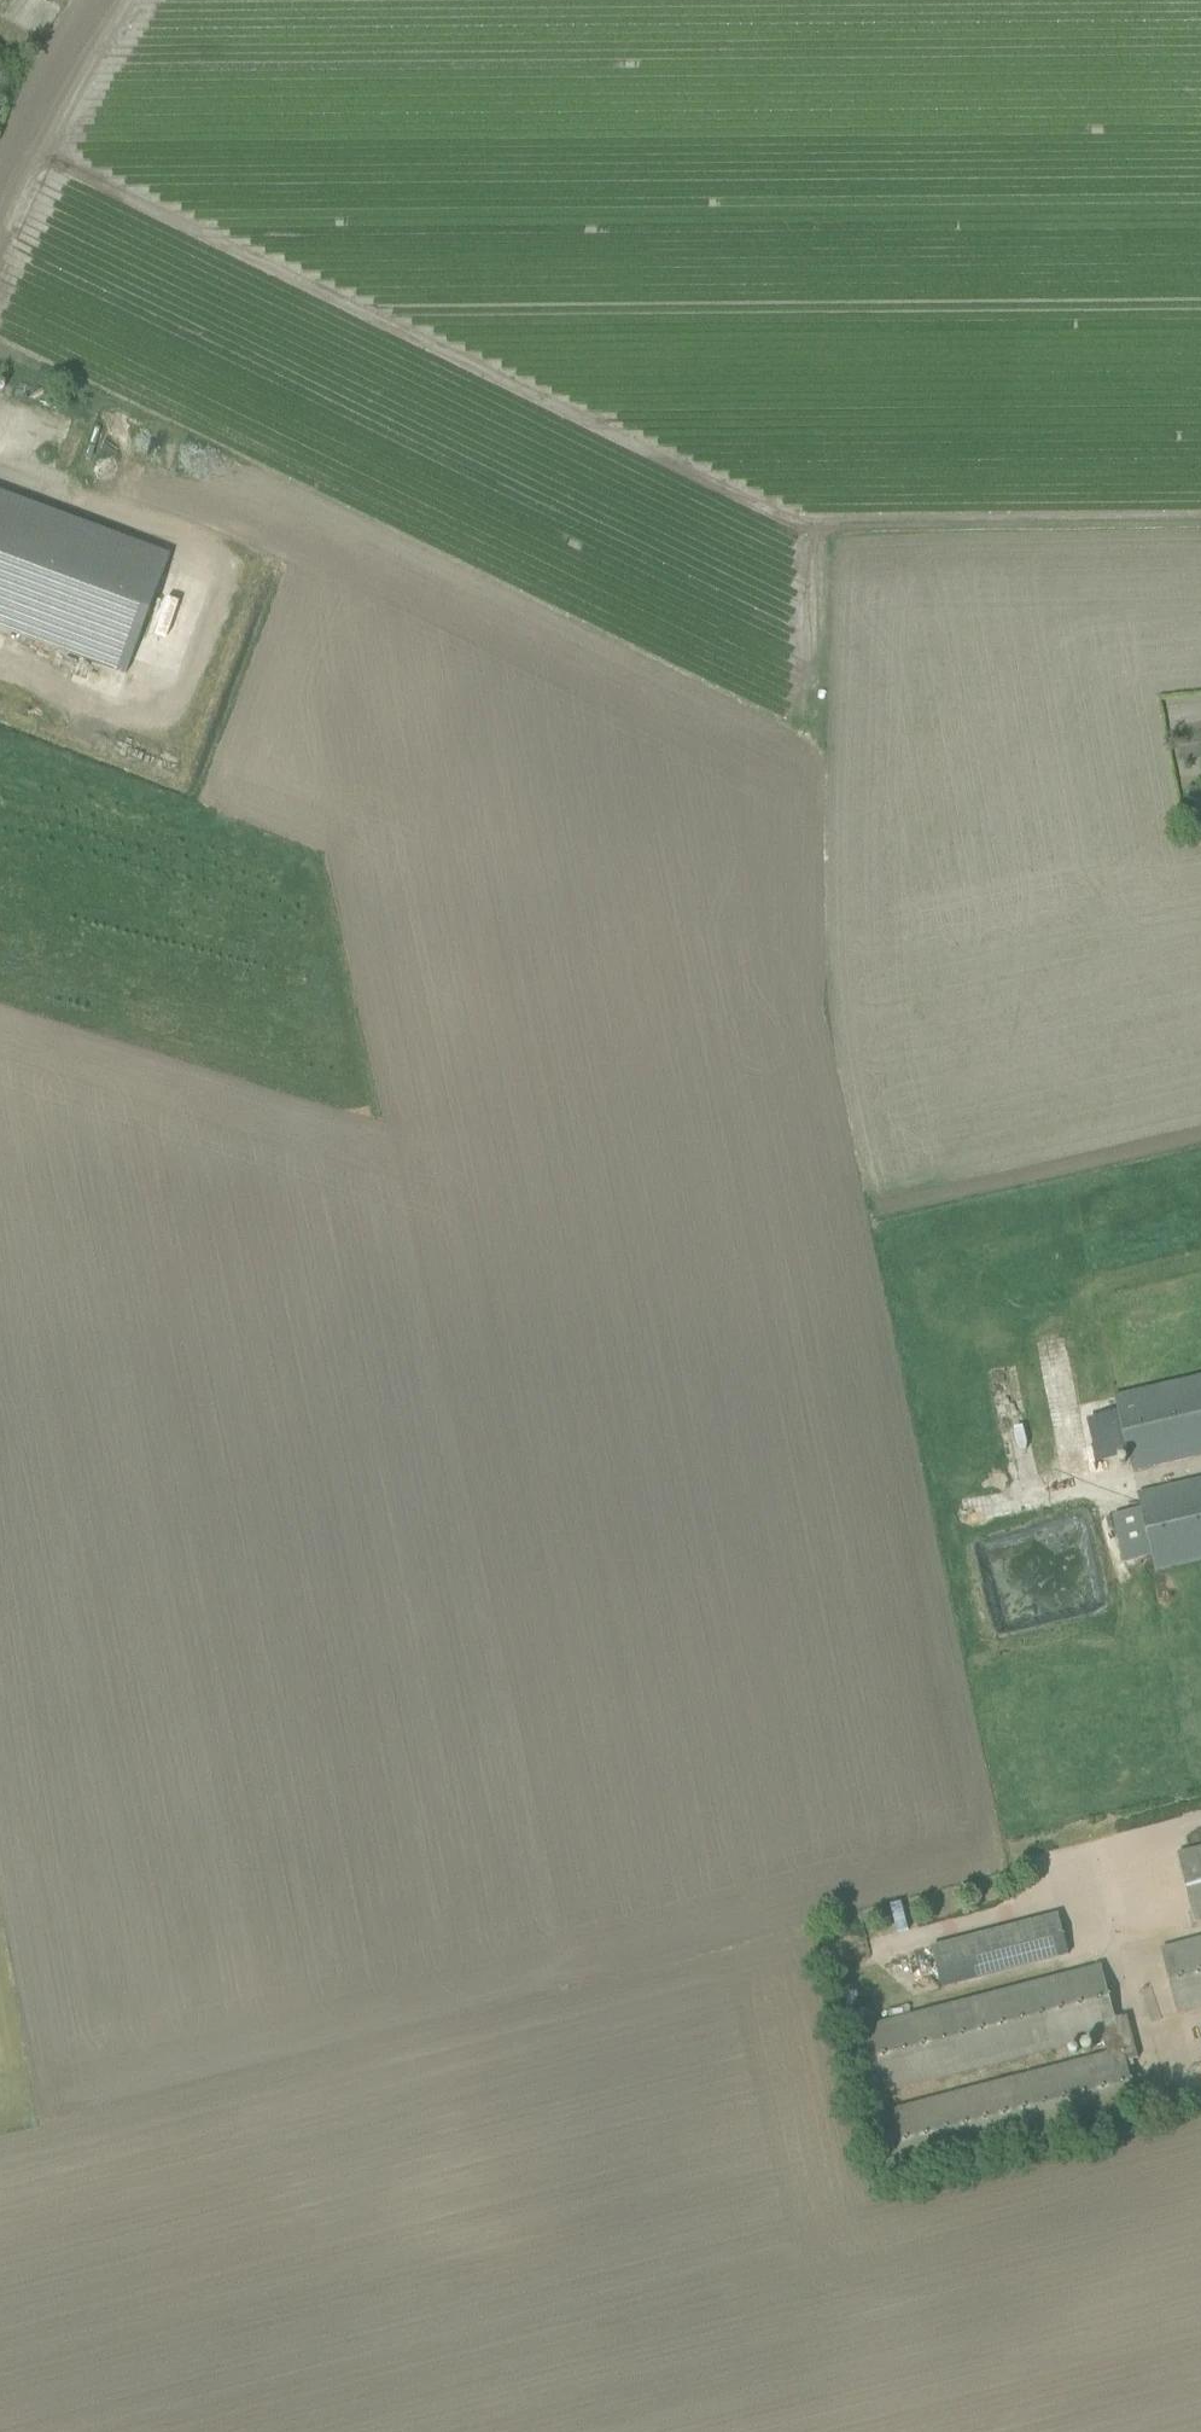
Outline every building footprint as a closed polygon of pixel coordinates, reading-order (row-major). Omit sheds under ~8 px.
[(125,675),(169,558),(0,496),(0,629),(125,675)] [(1113,1396),(1131,1472),(1200,1456),(1200,1376),(1113,1396)] [(1139,1494),(1142,1509),(1114,1516),(1125,1565),(1154,1558),(1157,1571),(1200,1560),(1200,1479),(1139,1494)] [(1175,1852),(1193,1922),(1200,1920),(1200,1845),(1175,1852)] [(1069,1956),(1058,1915),(933,1948),(943,1989),(1069,1956)] [(1162,1948),(1179,2013),(1200,2008),(1200,1939),(1162,1948)] [(1101,1965),(854,2030),(871,2097),(1104,2036),(1109,2053),(873,2115),(891,2183),(1160,2112),(1155,2091),(1134,2096),(1125,2063),(1139,2059),(1128,2018),(1116,2021),(1101,1965)]
